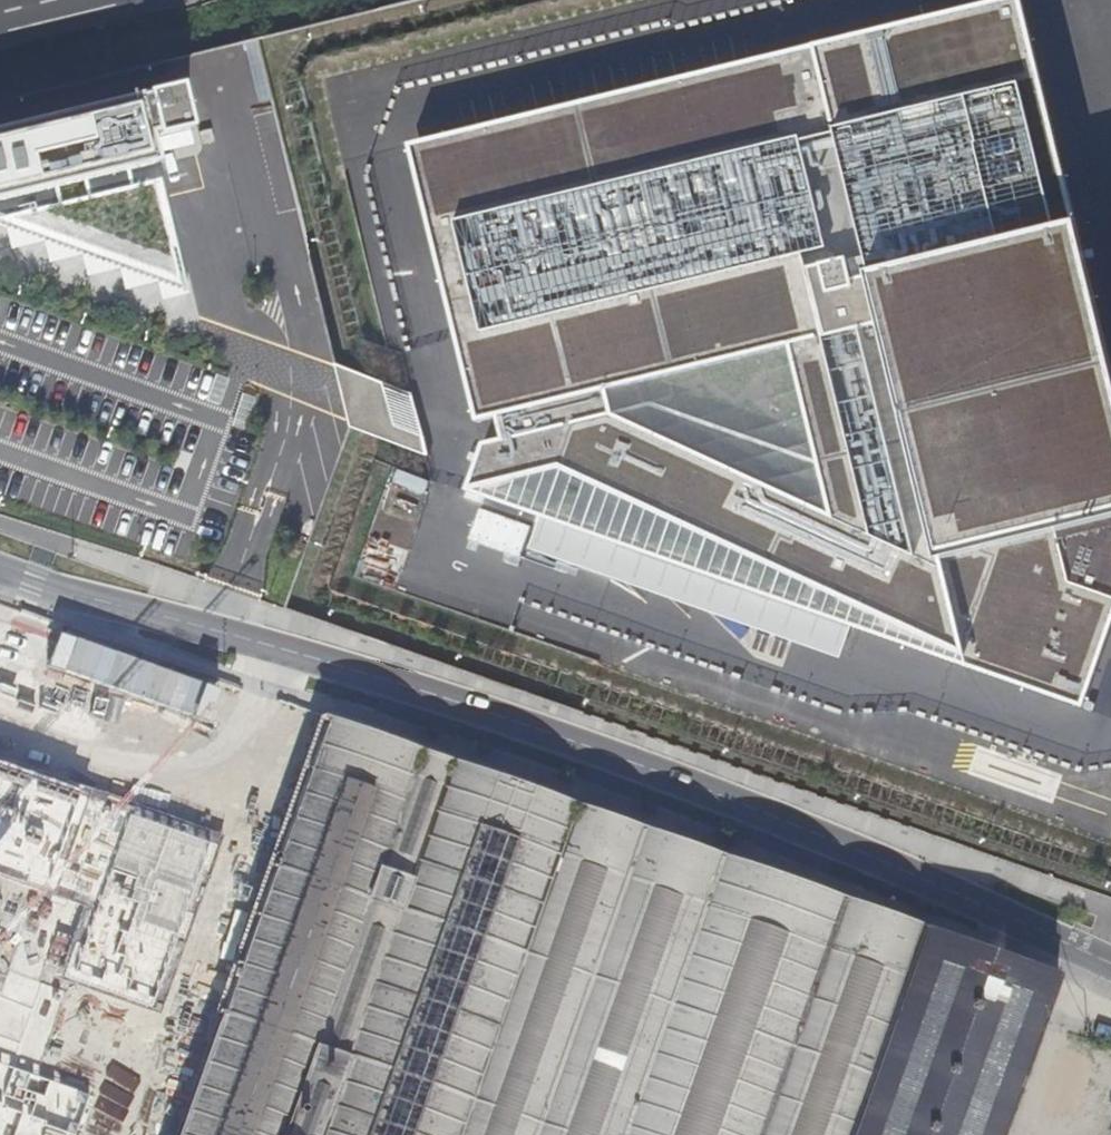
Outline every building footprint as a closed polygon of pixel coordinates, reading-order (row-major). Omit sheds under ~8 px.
[(466,490),(1081,707),(1110,617),(1110,365),(1022,0),(991,0),(405,138),(476,421),(496,416),(501,437),(482,442),(466,490)] [(157,177),(129,184),(125,171),(153,164),(147,140),(186,130),(173,78),(0,120),(0,229),(186,295),(157,177)] [(359,570),(395,579),(402,549),(367,540),(359,570)] [(1056,975),(320,717),(176,1134),(1000,1134),(1056,975)] [(0,759),(0,872),(82,899),(62,976),(159,1013),(223,835),(0,759)]
